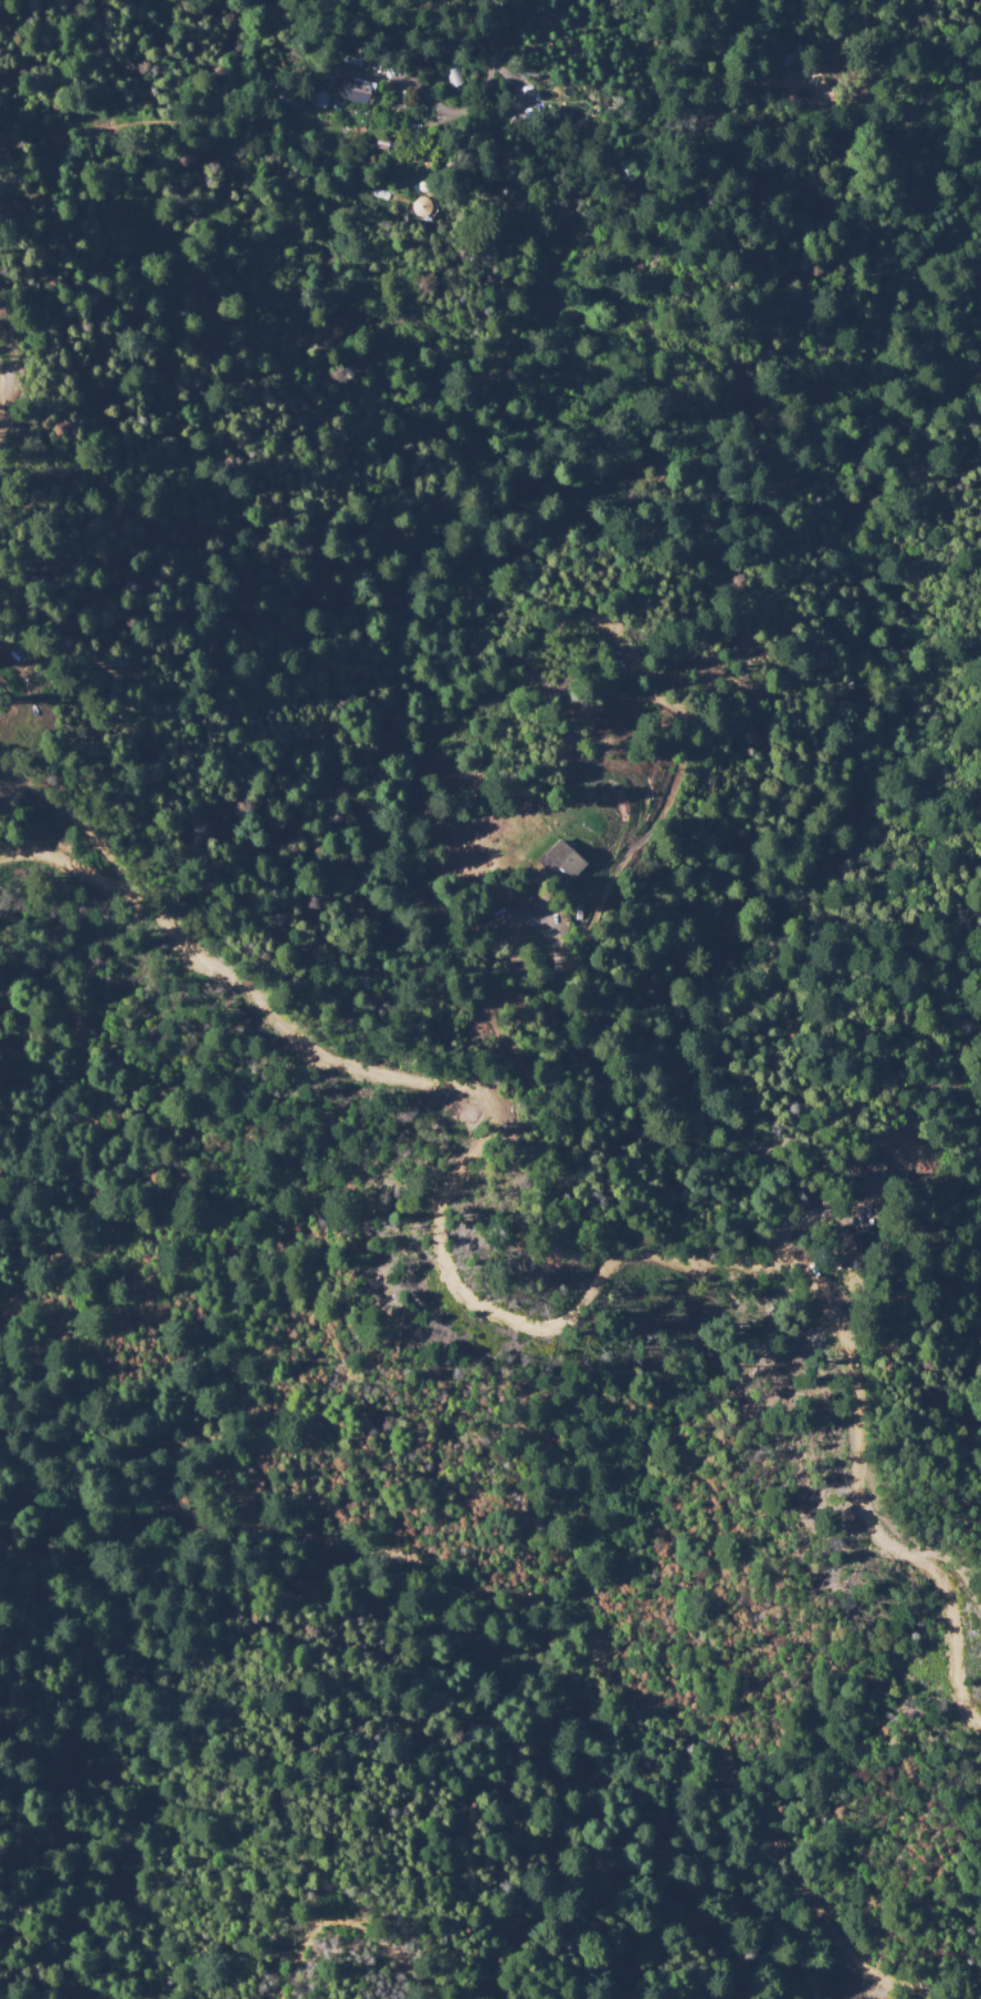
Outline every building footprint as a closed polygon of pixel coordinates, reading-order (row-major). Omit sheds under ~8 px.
[(337,55),(354,54),(354,62),(337,62),(337,55)] [(455,63),(462,81),(449,86),(443,68),(455,63)] [(366,103),(334,96),(338,75),(370,83),(366,103)] [(296,109),(276,103),(282,81),(302,86),(296,109)] [(325,110),(308,106),(313,90),(329,94),(325,110)] [(371,136),(388,140),(386,149),(369,145),(371,136)] [(621,170),(618,164),(624,160),(629,161),(630,170),(630,171),(631,172),(631,174),(631,175),(631,176),(631,178),(631,179),(630,180),(629,181),(629,182),(628,182),(627,183),(626,183),(625,183),(624,183),(623,182),(622,182),(621,181),(620,180),(620,179),(620,177),(619,176),(619,175),(620,173),(620,172),(621,171),(621,170)] [(423,181),(424,181),(425,182),(426,182),(426,183),(426,184),(427,184),(427,185),(427,186),(427,187),(427,188),(426,189),(426,190),(425,190),(424,191),(423,191),(422,191),(421,190),(420,189),(419,188),(419,187),(419,186),(419,185),(419,184),(420,184),(420,183),(420,182),(421,182),(422,181),(423,181)] [(422,196),(423,196),(425,197),(426,197),(427,198),(428,200),(429,201),(429,203),(430,204),(430,206),(430,208),(429,209),(429,211),(428,212),(427,213),(426,214),(425,215),(424,216),(422,216),(421,216),(420,215),(418,215),(417,214),(416,212),(416,211),(415,209),(415,208),(415,206),(415,204),(415,203),(416,201),(416,200),(417,199),(418,198),(419,197),(421,196),(422,196)] [(561,873),(543,855),(559,839),(561,841),(586,865),(570,882),(561,873)] [(820,1209),(818,1196),(827,1195),(829,1207),(820,1209)] [(838,1264),(834,1236),(854,1233),(857,1262),(838,1264)]
